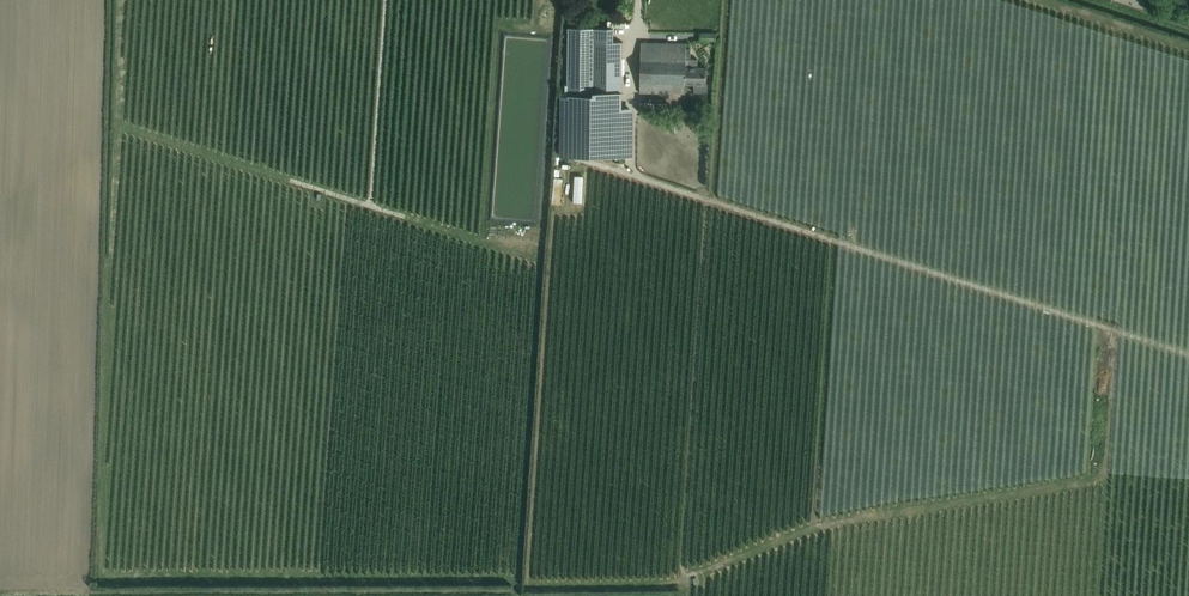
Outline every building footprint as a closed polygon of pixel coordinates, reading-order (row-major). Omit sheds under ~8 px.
[(621,108),(621,93),(622,42),(612,42),(612,28),(568,27),(567,95),(560,95),(559,156),(632,157),(633,108),(621,108)] [(715,33),(701,32),(700,42),(715,42),(715,33)] [(685,84),(693,84),(693,93),(707,93),(708,83),(705,83),(706,68),(697,68),(697,60),(689,59),(690,50),(686,50),(686,44),(640,43),(639,93),(685,94),(685,84)] [(550,185),(550,212),(559,213),(559,186),(550,185)]
